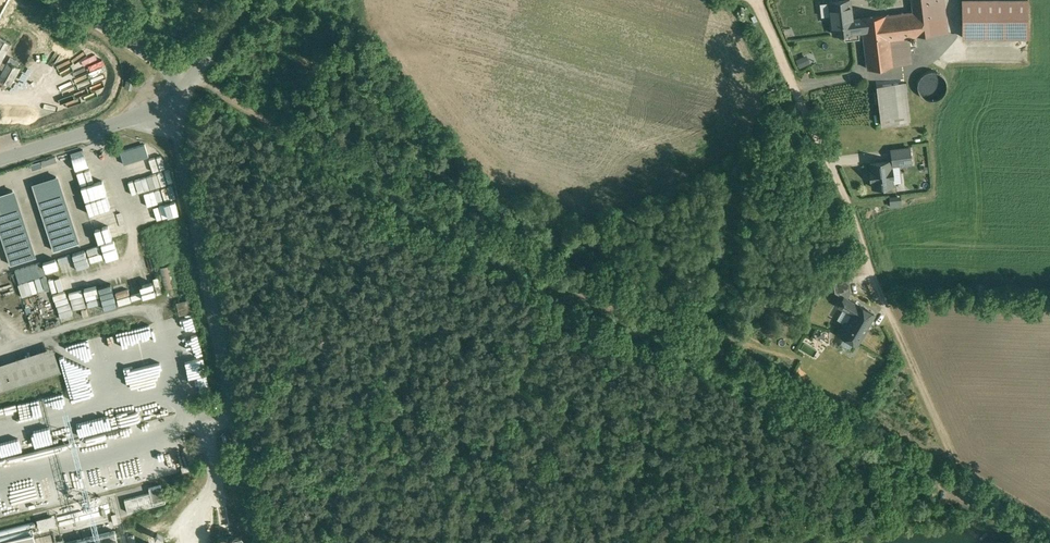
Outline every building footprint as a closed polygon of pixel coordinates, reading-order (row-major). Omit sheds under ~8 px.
[(830,2),(833,33),(853,31),(863,29),(862,18),(852,19),(850,0),(848,0),(830,2)] [(862,18),(863,29),(868,69),(911,63),(908,37),(916,36),(916,35),(947,31),(943,0),(912,0),(913,12),(862,18)] [(964,36),(1032,36),(1032,0),(964,0),(964,36)] [(77,37),(66,31),(60,41),(72,47),(77,37)] [(1,62),(11,44),(0,38),(0,64),(1,62)] [(802,67),(813,63),(810,54),(799,58),(802,67)] [(0,76),(0,80),(10,86),(20,68),(8,61),(6,64),(3,70),(0,76)] [(948,90),(949,84),(948,79),(944,74),(939,71),(934,70),(928,71),(923,74),(920,79),(919,85),(920,91),(923,96),(928,99),(934,100),(940,99),(945,95),(948,90)] [(905,82),(894,84),(898,122),(909,121),(905,82)] [(894,84),(877,86),(881,125),(898,122),(894,84)] [(910,160),(909,148),(891,150),(893,162),(910,160)] [(869,164),(872,187),(892,185),(890,161),(869,164)] [(57,175),(32,183),(53,250),(78,242),(57,175)] [(152,193),(146,194),(147,202),(151,201),(152,204),(180,199),(178,186),(152,191),(152,193)] [(0,194),(0,235),(10,265),(35,256),(13,189),(0,194)] [(179,200),(152,207),(156,220),(183,212),(179,200)] [(90,203),(90,213),(105,212),(105,202),(90,203)] [(113,231),(99,233),(101,240),(115,238),(113,231)] [(18,281),(48,276),(45,263),(15,268),(18,281)] [(174,264),(158,268),(163,289),(179,286),(174,264)] [(122,304),(148,297),(142,275),(126,280),(127,285),(87,295),(91,308),(121,300),(122,304)] [(852,285),(842,279),(838,287),(848,293),(852,285)] [(779,286),(757,288),(758,299),(780,297),(779,286)] [(858,306),(844,298),(840,306),(853,314),(847,325),(863,334),(874,315),(858,306)] [(189,300),(176,303),(179,315),(192,312),(189,300)] [(60,373),(52,347),(0,364),(0,392),(60,373)] [(811,347),(807,352),(814,357),(818,351),(811,347)] [(150,493),(124,500),(128,512),(153,506),(165,503),(161,485),(149,488),(150,493)] [(66,542),(118,542),(115,531),(66,542)] [(164,536),(157,532),(155,537),(161,541),(164,536)] [(127,535),(130,542),(136,542),(134,534),(127,535)] [(232,535),(233,542),(241,542),(243,542),(241,534),(232,535)] [(2,542),(35,542),(33,535),(2,542)]
